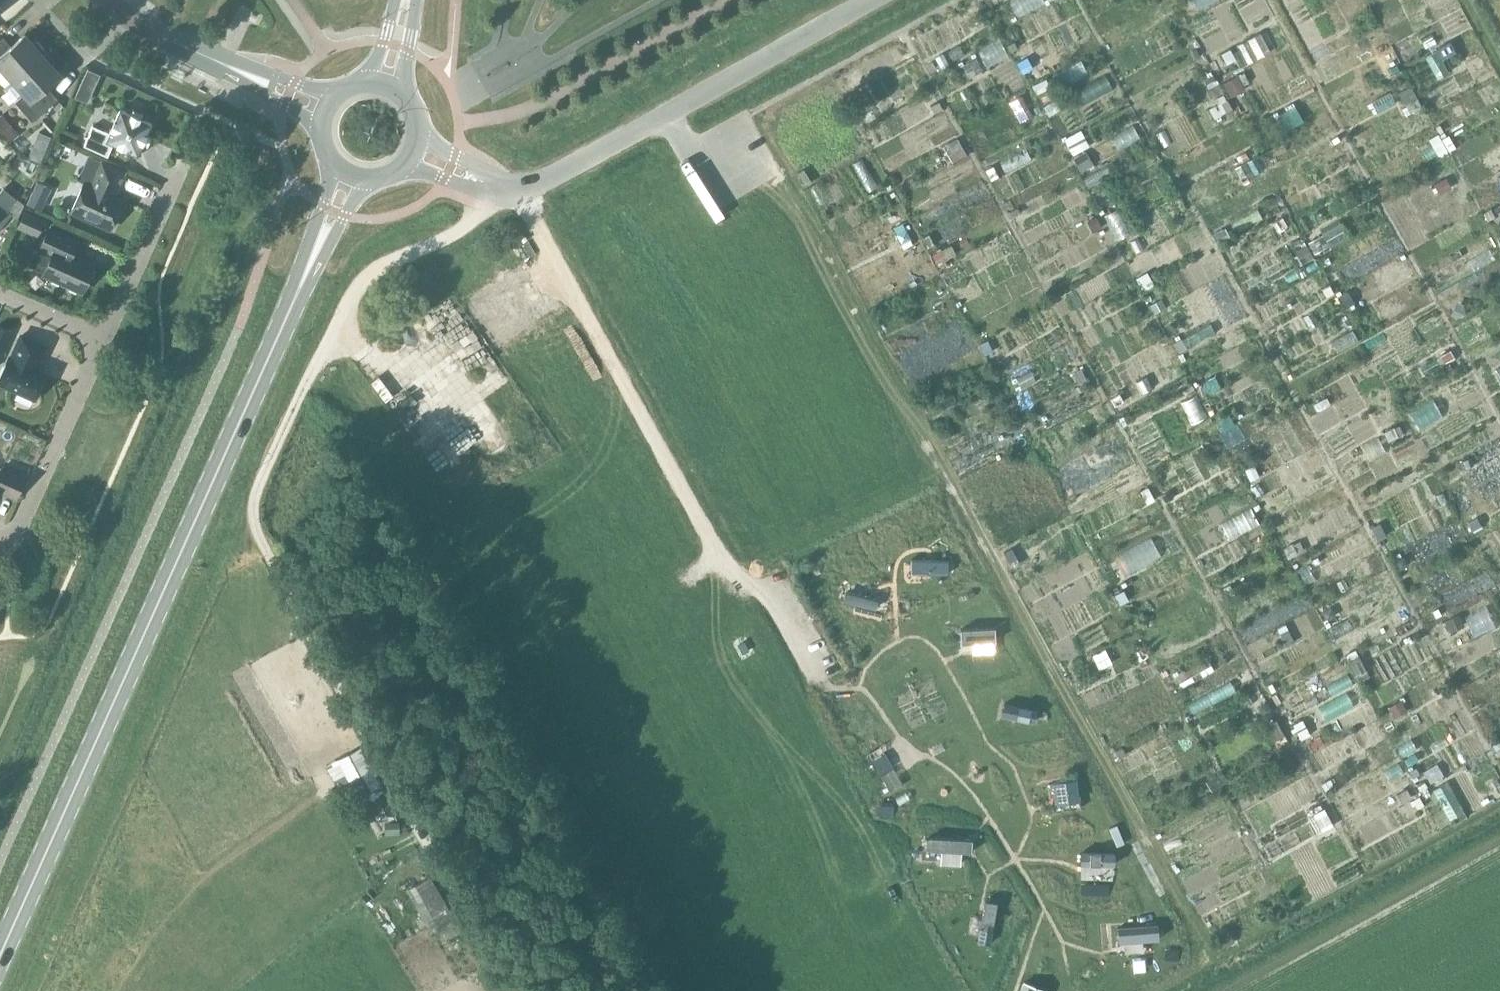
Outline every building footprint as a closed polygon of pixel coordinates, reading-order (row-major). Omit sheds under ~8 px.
[(46,51),(36,41),(33,44),(25,35),(8,49),(0,40),(0,69),(1,68),(13,81),(46,51)] [(1273,44),(1257,48),(1262,67),(1278,63),(1273,44)] [(46,51),(13,81),(24,94),(15,102),(32,122),(55,102),(44,89),(60,75),(52,65),(56,62),(46,51)] [(1245,57),(1231,63),(1235,73),(1249,67),(1245,57)] [(1076,96),(1098,82),(1093,74),(1071,89),(1076,96)] [(84,146),(107,156),(113,145),(137,156),(152,124),(120,109),(109,134),(92,126),(84,146)] [(1305,118),(1287,126),(1292,137),(1310,129),(1305,118)] [(1076,122),(1061,129),(1067,140),(1081,133),(1076,122)] [(1411,134),(1420,154),(1444,142),(1434,123),(1411,134)] [(1076,151),(1083,160),(1095,149),(1088,141),(1076,151)] [(84,183),(71,211),(111,229),(123,200),(113,196),(124,172),(102,162),(91,186),(84,183)] [(1252,190),(1274,180),(1268,167),(1246,178),(1252,190)] [(12,214),(17,219),(24,205),(3,188),(0,192),(0,229),(12,214)] [(35,237),(42,221),(22,212),(15,228),(35,237)] [(1124,245),(1134,241),(1121,214),(1112,218),(1124,245)] [(49,228),(30,270),(82,293),(95,264),(72,254),(78,241),(49,228)] [(1276,242),(1255,253),(1264,268),(1284,257),(1276,242)] [(10,250),(1,247),(0,248),(0,266),(4,267),(10,250)] [(1158,281),(1145,287),(1150,298),(1163,292),(1158,281)] [(1295,314),(1313,304),(1307,292),(1306,293),(1299,281),(1282,290),(1295,314)] [(0,326),(0,360),(12,332),(0,326)] [(46,347),(21,336),(11,358),(9,357),(0,377),(0,384),(35,399),(46,374),(36,369),(46,347)] [(68,340),(58,345),(68,363),(77,358),(68,340)] [(1181,411),(1191,426),(1210,414),(1200,399),(1181,411)] [(1408,434),(1393,440),(1396,450),(1412,444),(1408,434)] [(16,499),(26,477),(3,467),(0,473),(0,492),(16,499)] [(1157,495),(1147,502),(1155,514),(1165,508),(1157,495)] [(1175,512),(1185,530),(1194,526),(1185,507),(1175,512)] [(1393,659),(1381,668),(1396,687),(1407,679),(1393,659)] [(1301,734),(1306,749),(1320,744),(1315,730),(1301,734)] [(332,748),(359,797),(380,786),(353,737),(332,748)] [(890,768),(883,755),(873,761),(880,774),(890,768)] [(1434,781),(1439,792),(1454,786),(1449,774),(1434,781)] [(1499,804),(1499,780),(1482,787),(1490,808),(1499,804)] [(445,940),(459,931),(429,878),(407,890),(431,932),(438,928),(445,940)]
